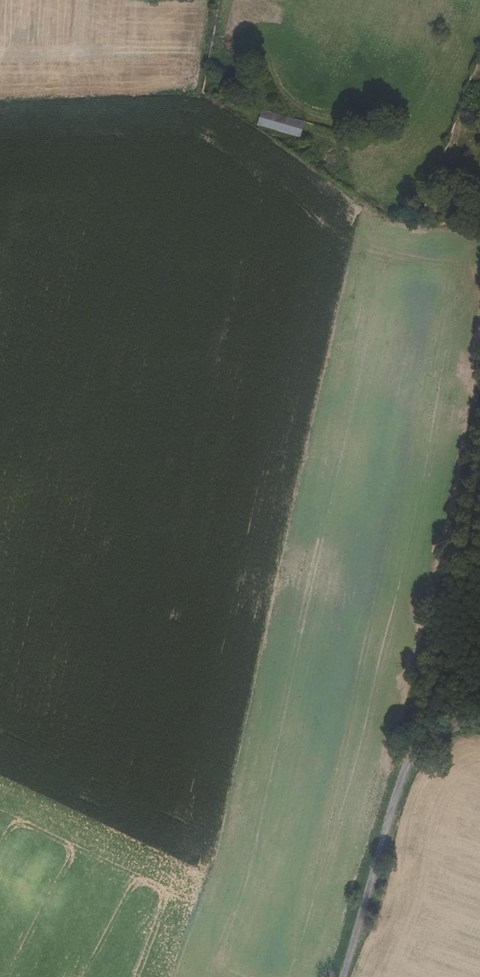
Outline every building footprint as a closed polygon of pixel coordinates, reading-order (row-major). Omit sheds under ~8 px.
[(306,122),(263,110),(258,126),(301,139),(306,122)]
